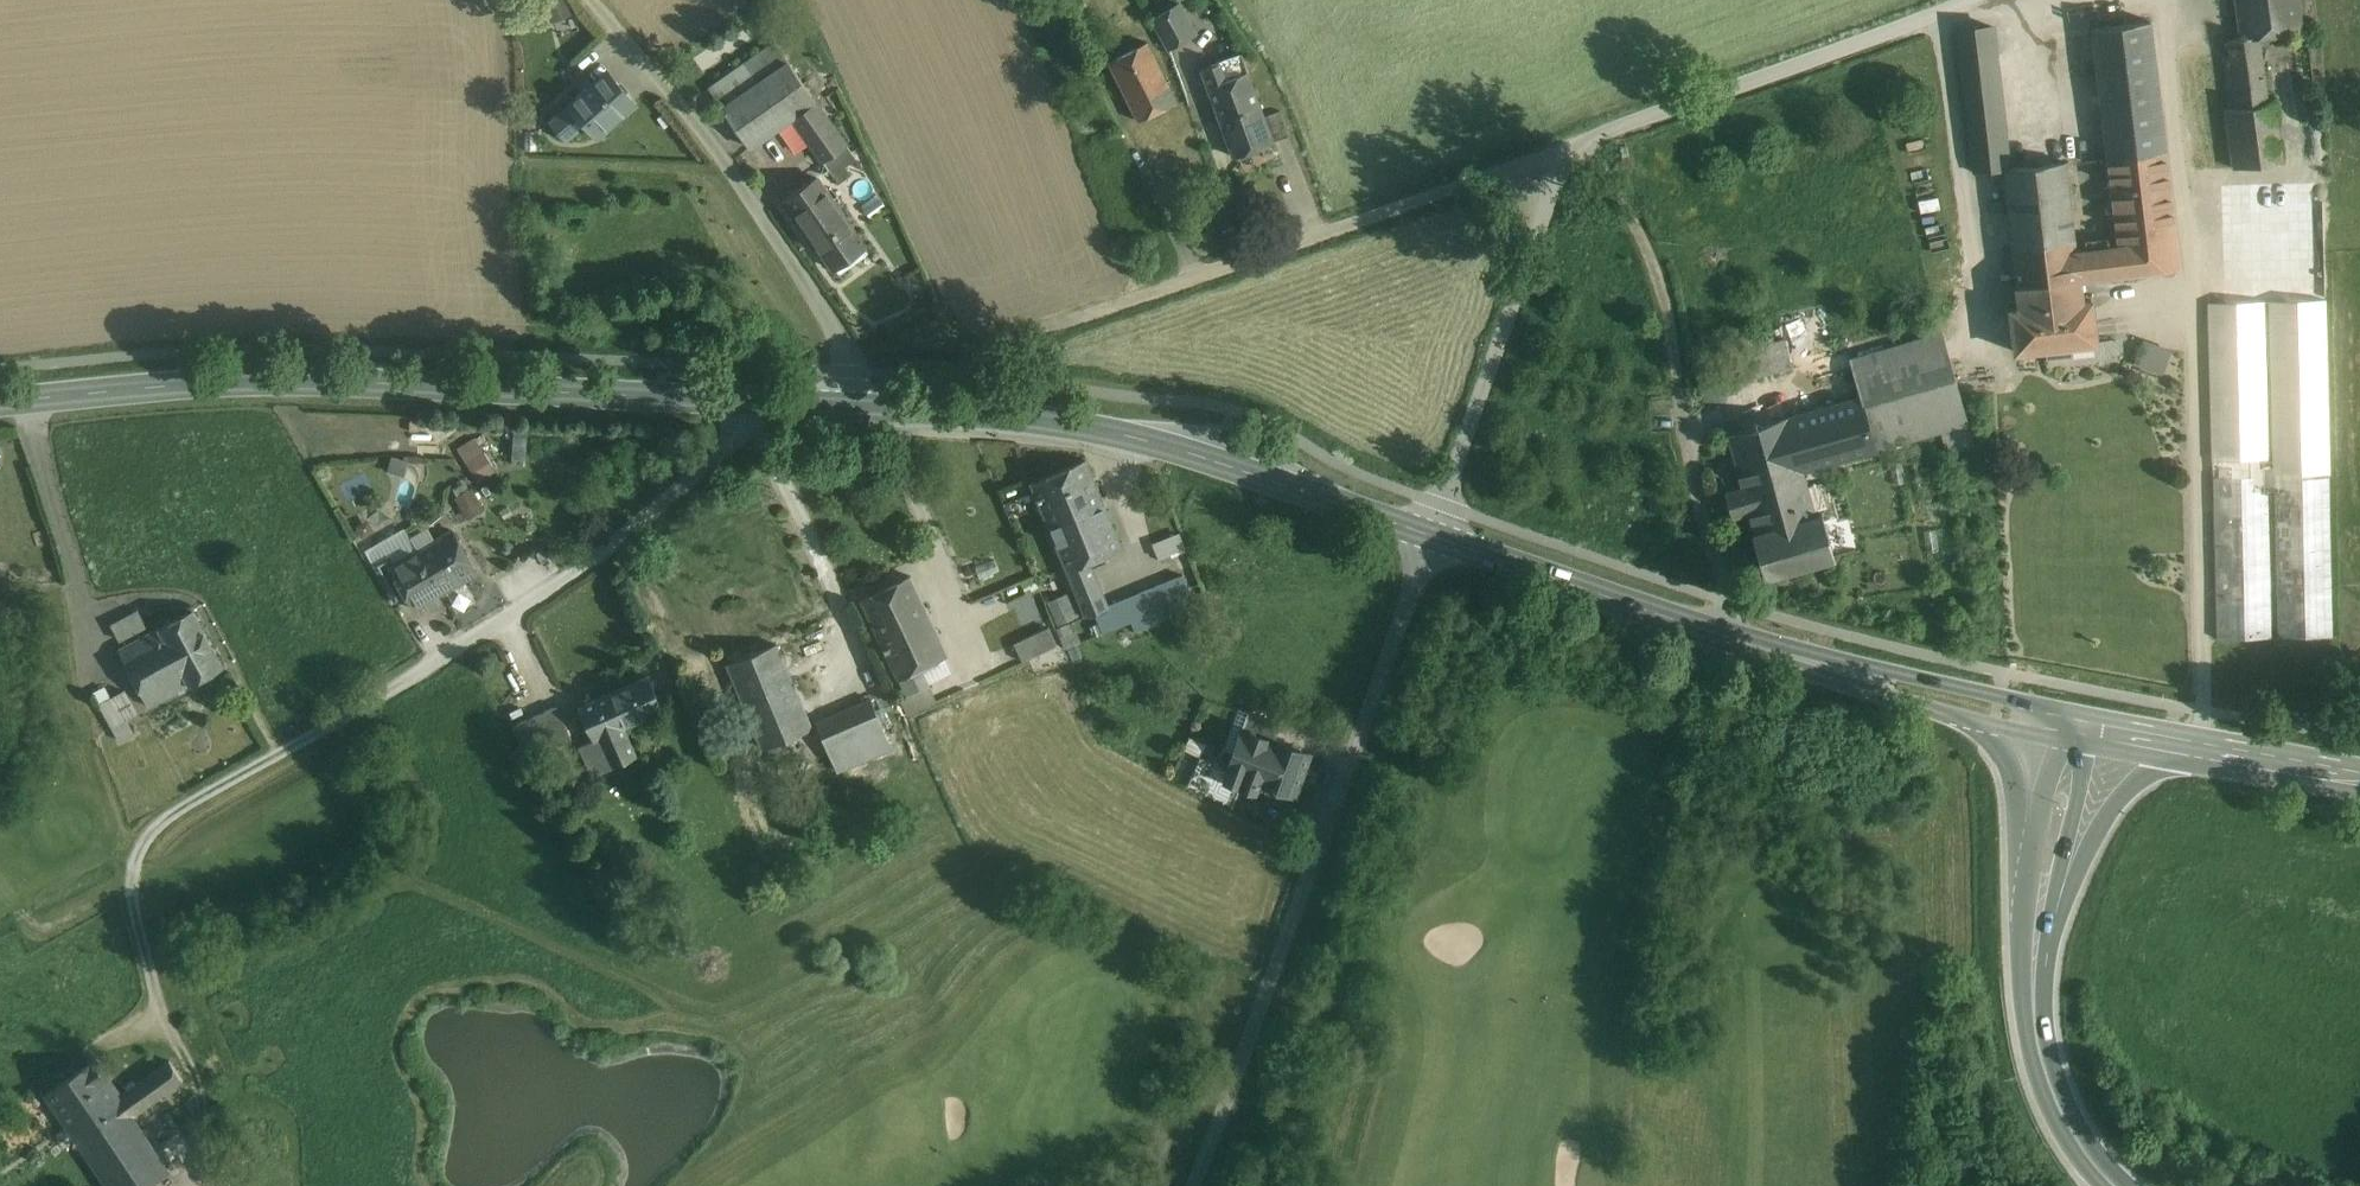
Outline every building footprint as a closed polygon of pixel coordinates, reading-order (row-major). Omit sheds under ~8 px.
[(2240,38),(2259,37),(2303,31),(2299,0),(2236,0),(2240,38)] [(1179,4),(1152,19),(1169,48),(1196,33),(1179,4)] [(1991,17),(1956,32),(1960,59),(1996,54),(1991,17)] [(2152,21),(2093,27),(2111,180),(2170,173),(2152,21)] [(2240,38),(2228,39),(2236,108),(2268,104),(2259,37),(2240,38)] [(711,88),(723,108),(788,62),(775,42),(711,88)] [(1147,42),(1109,61),(1131,106),(1169,87),(1147,42)] [(1241,52),(1219,61),(1219,60),(1216,61),(1217,63),(1203,68),(1200,69),(1202,73),(1198,75),(1203,88),(1207,87),(1219,119),(1220,119),(1234,157),(1274,142),(1264,116),(1247,71),(1248,70),(1241,52)] [(1996,54),(1960,59),(1968,124),(2004,119),(1996,54)] [(2224,57),(2179,63),(2198,221),(2243,216),(2237,168),(2234,168),(2226,109),(2230,108),(2224,57)] [(788,62),(723,108),(751,148),(768,135),(793,118),(816,101),(788,62)] [(635,103),(607,72),(571,104),(550,122),(566,140),(587,122),(598,135),(635,103)] [(1169,87),(1131,106),(1138,121),(1176,101),(1169,87)] [(847,145),(816,101),(793,118),(806,136),(823,161),(835,153),(847,145)] [(2268,104),(2236,108),(2230,108),(2226,109),(2234,168),(2237,168),(2281,162),(2273,103),(2268,104)] [(1280,110),(1264,116),(1274,142),(1289,136),(1280,110)] [(806,136),(793,118),(768,135),(781,153),(806,136)] [(2004,119),(1968,124),(1970,138),(1994,135),(2006,133),(2004,119)] [(1994,135),(1970,138),(1974,173),(1998,171),(1994,135)] [(854,156),(847,145),(835,153),(843,164),(854,156)] [(843,164),(835,153),(823,161),(838,183),(850,174),(843,164)] [(2066,162),(2004,169),(2018,286),(2080,279),(2077,252),(2066,162)] [(2170,173),(2111,180),(2119,247),(2077,252),(2080,279),(2181,267),(2170,173)] [(865,247),(817,177),(785,199),(834,269),(835,268),(838,273),(867,253),(864,248),(865,247)] [(2323,242),(2275,243),(2276,286),(2324,285),(2323,242)] [(2080,279),(2018,286),(2020,307),(2082,299),(2080,279)] [(2263,287),(2207,288),(2216,639),(2272,638),(2268,485),(2273,485),(2277,638),(2333,637),(2324,285),(2276,286),(2269,287),(2273,478),(2268,478),(2263,287)] [(2020,307),(2010,308),(2015,352),(2097,342),(2091,298),(2082,299),(2020,307)] [(1942,331),(1850,358),(1861,396),(1877,450),(1941,431),(1947,452),(1974,445),(1968,424),(1968,423),(1942,331)] [(2164,374),(2174,346),(2144,335),(2134,363),(2164,374)] [(1784,339),(1706,360),(1714,387),(1792,367),(1784,339)] [(1850,356),(1812,367),(1824,406),(1861,396),(1850,358),(1850,356)] [(1824,406),(1788,417),(1803,471),(1877,450),(1861,396),(1824,406)] [(1788,417),(1754,426),(1782,524),(1815,514),(1803,471),(1788,417)] [(1754,426),(1727,434),(1742,487),(1725,491),(1732,517),(1750,512),(1755,532),(1782,524),(1754,426)] [(477,433),(457,445),(477,480),(497,468),(477,433)] [(402,461),(392,458),(389,468),(399,471),(402,461)] [(1085,460),(1031,482),(1057,546),(1112,523),(1085,460)] [(471,489),(457,498),(465,512),(480,504),(471,489)] [(1755,532),(1752,533),(1765,578),(1835,558),(1822,512),(1815,514),(1782,524),(1755,532)] [(1112,523),(1057,546),(1086,616),(1094,613),(1102,632),(1131,620),(1123,599),(1112,604),(1109,607),(1090,561),(1122,548),(1112,523)] [(1181,528),(1155,539),(1162,556),(1188,545),(1181,528)] [(452,529),(418,549),(406,529),(366,552),(373,564),(387,555),(392,564),(390,565),(407,594),(416,610),(478,574),(452,529)] [(387,555),(373,564),(394,601),(407,594),(390,565),(392,564),(387,555)] [(1167,581),(1175,603),(1195,596),(1187,574),(1167,581)] [(910,576),(860,600),(898,679),(921,668),(948,655),(910,576)] [(1138,593),(1123,599),(1131,620),(1168,606),(1175,603),(1167,581),(1138,593)] [(1070,590),(1046,599),(1056,623),(1080,613),(1070,590)] [(1168,606),(1131,620),(1135,630),(1172,615),(1168,606)] [(224,666),(193,610),(159,628),(177,662),(162,670),(174,693),(224,666)] [(137,611),(111,625),(120,640),(146,626),(137,611)] [(1075,618),(1059,625),(1068,646),(1084,639),(1075,618)] [(1048,627),(1014,644),(1022,661),(1057,645),(1048,627)] [(159,628),(119,650),(149,707),(174,693),(162,670),(177,662),(159,628)] [(777,644),(728,664),(762,748),(812,728),(777,644)] [(921,668),(898,679),(906,696),(929,685),(921,668)] [(647,675),(580,705),(596,739),(581,745),(594,772),(612,764),(636,753),(624,726),(663,709),(647,675)] [(137,714),(124,691),(111,698),(123,721),(126,720),(137,714)] [(123,721),(111,698),(99,705),(119,741),(133,733),(126,720),(123,721)] [(871,699),(816,722),(828,749),(848,741),(883,726),(871,699)] [(557,705),(513,725),(530,756),(572,737),(557,705)] [(1280,723),(1248,712),(1242,729),(1273,741),(1280,723)] [(1273,741),(1242,729),(1228,769),(1245,777),(1245,778),(1258,783),(1259,781),(1295,794),(1309,754),(1273,741)] [(848,741),(828,749),(837,770),(857,762),(848,741)] [(1185,749),(1174,778),(1187,784),(1200,756),(1185,749)] [(1228,769),(1200,756),(1187,784),(1232,804),(1245,778),(1245,777),(1228,769)] [(96,1059),(46,1094),(68,1126),(69,1127),(115,1094),(118,1092),(96,1059)] [(69,1127),(76,1138),(109,1185),(147,1185),(168,1172),(131,1117),(183,1080),(170,1061),(118,1098),(115,1094),(69,1127)] [(68,1126),(56,1135),(64,1147),(76,1138),(69,1127),(68,1126)]
